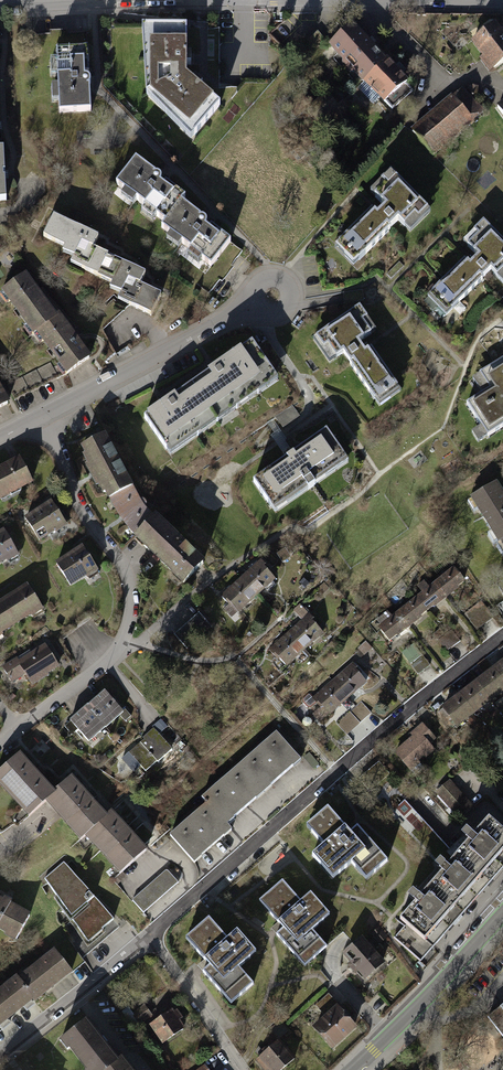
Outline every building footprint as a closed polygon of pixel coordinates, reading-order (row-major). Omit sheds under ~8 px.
[(473,43),(488,64),(494,72),(502,66),(502,32),(498,25),(473,43)] [(188,28),(143,29),(147,96),(191,139),(220,106),(187,77),(188,28)] [(356,28),(334,49),(392,109),(413,88),(399,73),(370,43),(356,28)] [(56,50),(59,113),(90,112),(89,80),(88,49),(56,50)] [(466,89),(412,131),(431,156),(485,113),(466,89)] [(145,157),(125,184),(170,218),(165,225),(217,264),(236,239),(210,219),(183,198),(188,190),(174,179),(145,157)] [(432,212),(394,173),(374,193),(383,202),(371,214),(336,248),(355,269),(401,225),(410,234),(432,212)] [(59,216),(49,236),(73,248),(70,254),(82,260),(78,266),(118,286),(130,292),(124,303),(153,317),(165,293),(148,285),(153,273),(141,267),(110,251),(103,248),(107,240),(59,216)] [(484,223),(464,243),(473,253),(461,263),(426,298),(445,319),(491,275),(500,284),(502,281),(502,243),(484,223)] [(31,279),(5,299),(65,377),(91,357),(78,341),(47,301),(31,279)] [(357,307),(314,341),(332,363),(343,355),(384,406),(406,389),(374,348),(367,339),(377,331),(357,307)] [(172,399),(143,418),(165,451),(274,378),(252,346),(220,367),(172,399)] [(477,377),(487,393),(467,405),(489,439),(502,431),(502,361),(477,377)] [(14,399),(3,381),(0,377),(0,408),(14,399)] [(292,408),(279,418),(285,426),(298,415),(292,408)] [(108,434),(84,449),(108,495),(140,535),(190,582),(211,562),(187,538),(163,516),(148,498),(134,480),(121,457),(108,434)] [(288,458),(252,483),(274,514),(345,466),(323,434),(288,458)] [(33,481),(20,457),(1,468),(0,468),(0,498),(33,481)] [(472,502),(502,547),(502,483),(502,482),(472,502)] [(54,503),(26,519),(38,540),(66,523),(59,511),(54,503)] [(20,553),(5,529),(0,533),(0,565),(20,553)] [(84,546),(55,565),(69,585),(97,566),(90,554),(84,546)] [(233,589),(224,597),(239,615),(279,581),(264,563),(252,573),(233,589)] [(378,631),(390,646),(469,586),(458,571),(446,580),(430,592),(410,607),(390,622),(378,631)] [(43,610),(28,586),(16,594),(0,604),(0,637),(43,610)] [(483,601),(467,614),(479,629),(495,616),(483,601)] [(202,611),(177,633),(193,650),(217,629),(202,611)] [(281,641),(272,648),(288,666),(328,632),(312,614),(303,621),(281,641)] [(21,659),(5,668),(14,683),(32,671),(42,687),(67,672),(48,642),(21,659)] [(420,672),(432,663),(416,642),(404,652),(420,672)] [(319,691),(306,703),(320,720),(367,682),(351,664),(340,674),(319,691)] [(445,711),(460,731),(502,700),(502,669),(489,679),(472,692),(454,705),(445,711)] [(73,721),(93,743),(126,712),(106,690),(97,699),(82,713),(73,721)] [(427,725),(399,751),(412,765),(440,738),(427,725)] [(158,733),(131,758),(149,777),(176,753),(158,733)] [(194,817),(172,837),(197,865),(240,827),(236,822),(250,810),(287,778),(304,762),(279,733),(204,799),(209,805),(194,817)] [(0,771),(0,795),(25,824),(44,806),(78,845),(85,838),(120,877),(147,853),(128,832),(112,814),(106,819),(91,802),(72,779),(55,794),(39,776),(20,754),(0,771)] [(473,806),(450,780),(437,791),(461,817),(473,806)] [(352,833),(329,806),(305,827),(319,842),(305,854),(338,891),(358,873),(368,884),(389,865),(357,828),(352,833)] [(452,834),(451,836),(435,814),(427,819),(433,827),(435,826),(448,845),(456,839),(452,834)] [(421,960),(440,938),(472,903),(500,871),(502,868),(502,830),(489,817),(399,919),(407,926),(396,938),(421,960)] [(64,863),(45,878),(84,937),(99,924),(102,929),(114,919),(64,863)] [(170,872),(134,902),(147,917),(183,888),(170,872)] [(279,880),(258,900),(281,925),(274,932),(305,966),(327,945),(313,930),(331,913),(309,890),(298,900),(279,880)] [(29,937),(39,916),(21,907),(0,896),(0,923),(29,937)] [(227,934),(213,917),(185,940),(207,966),(199,973),(230,1009),(259,984),(243,965),(256,953),(234,928),(227,934)] [(377,928),(370,934),(381,947),(388,941),(377,928)] [(368,940),(347,958),(367,981),(388,963),(368,940)] [(0,995),(0,1032),(1,1033),(20,1018),(63,983),(85,965),(66,942),(0,995)] [(342,1005),(316,1029),(336,1051),(363,1028),(342,1005)] [(144,1008),(131,1017),(138,1028),(152,1018),(144,1008)] [(491,1020),(502,1035),(502,1010),(491,1020)] [(171,1012),(152,1024),(166,1045),(185,1032),(171,1012)] [(62,1042),(84,1069),(127,1069),(114,1053),(88,1021),(62,1042)] [(259,1061),(268,1069),(287,1069),(297,1060),(280,1041),(259,1061)]
